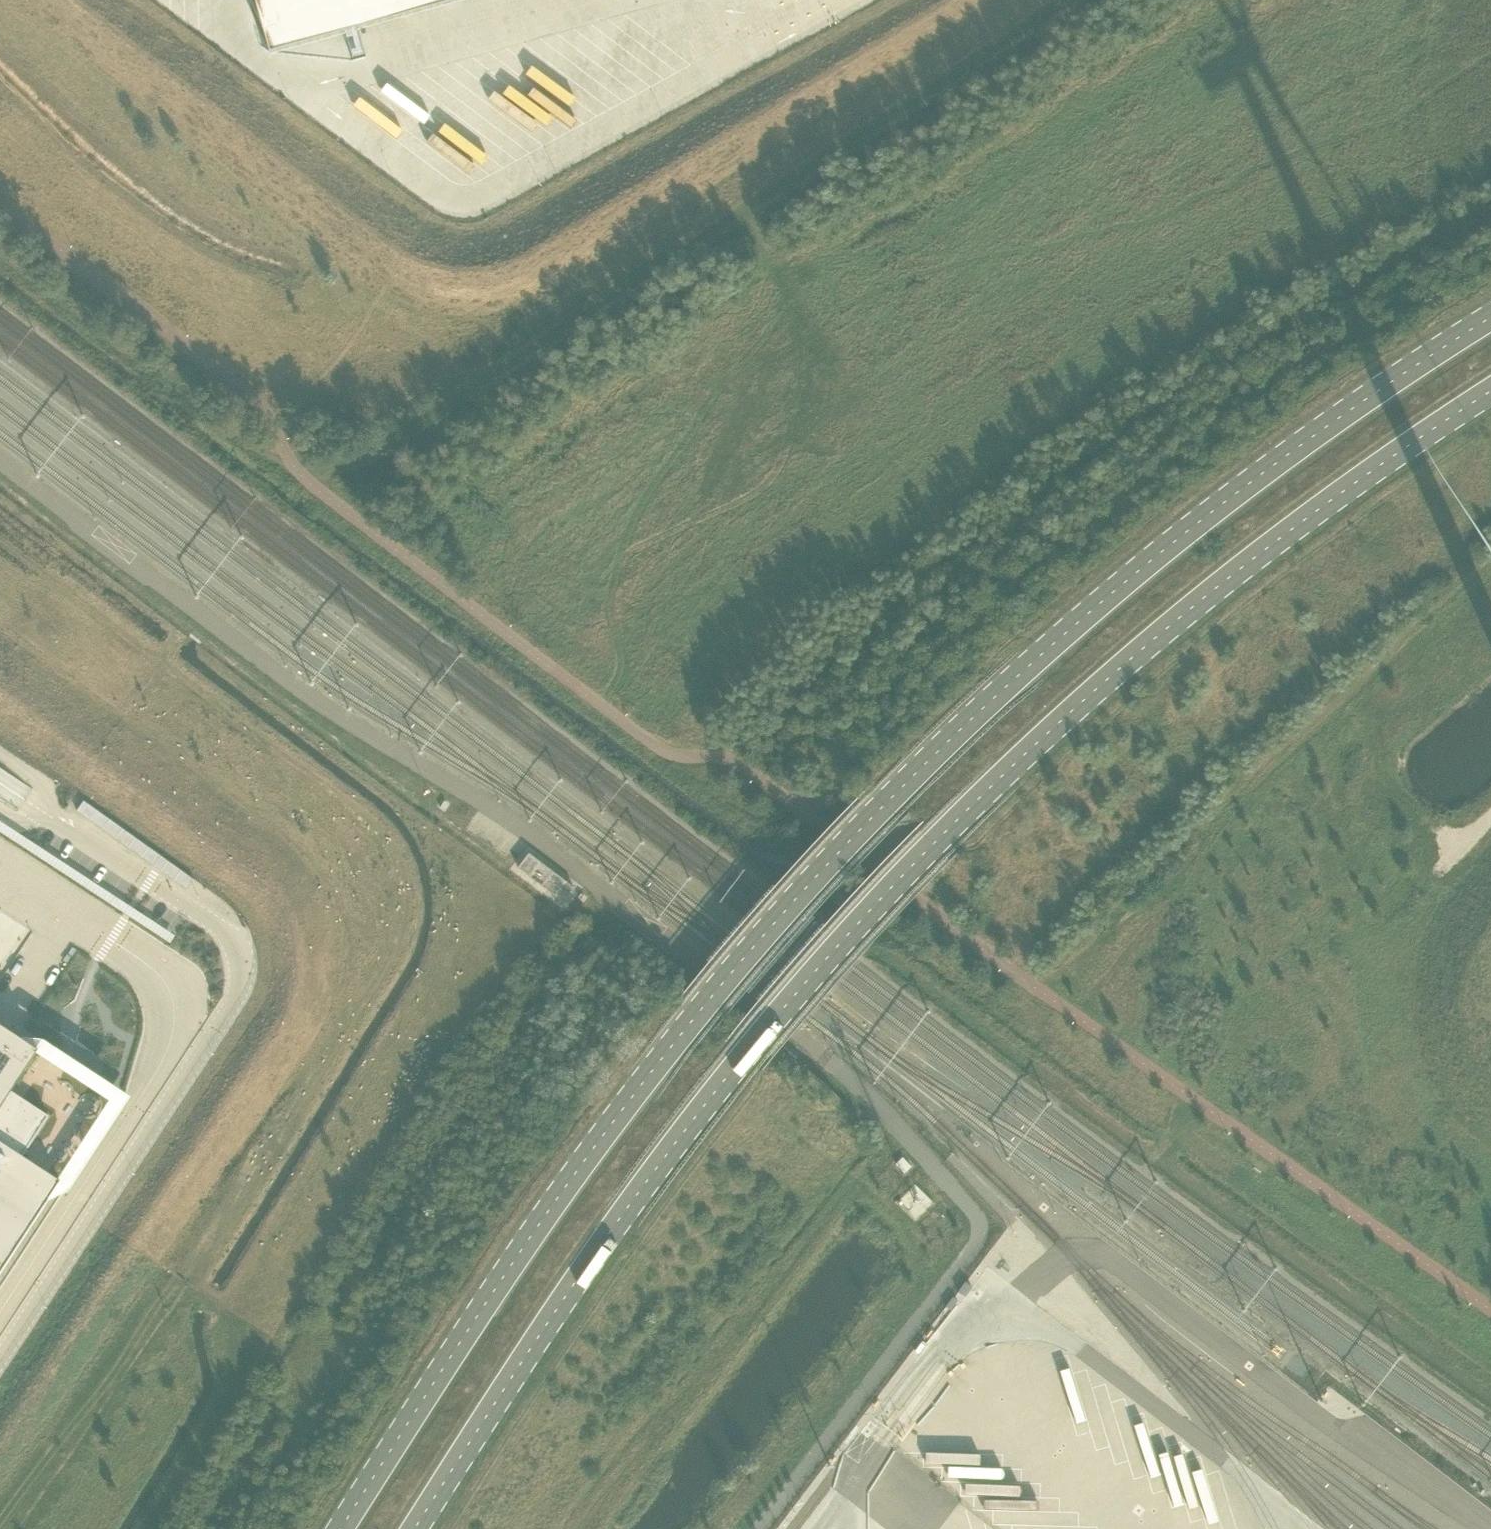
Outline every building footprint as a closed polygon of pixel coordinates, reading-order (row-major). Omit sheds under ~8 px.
[(270,59),(482,0),(253,0),(270,59)] [(518,865),(565,900),(576,885),(530,850),(518,865)] [(113,1099),(0,1025),(0,1273),(113,1099)] [(895,1163),(904,1173),(912,1166),(902,1156),(895,1163)]
